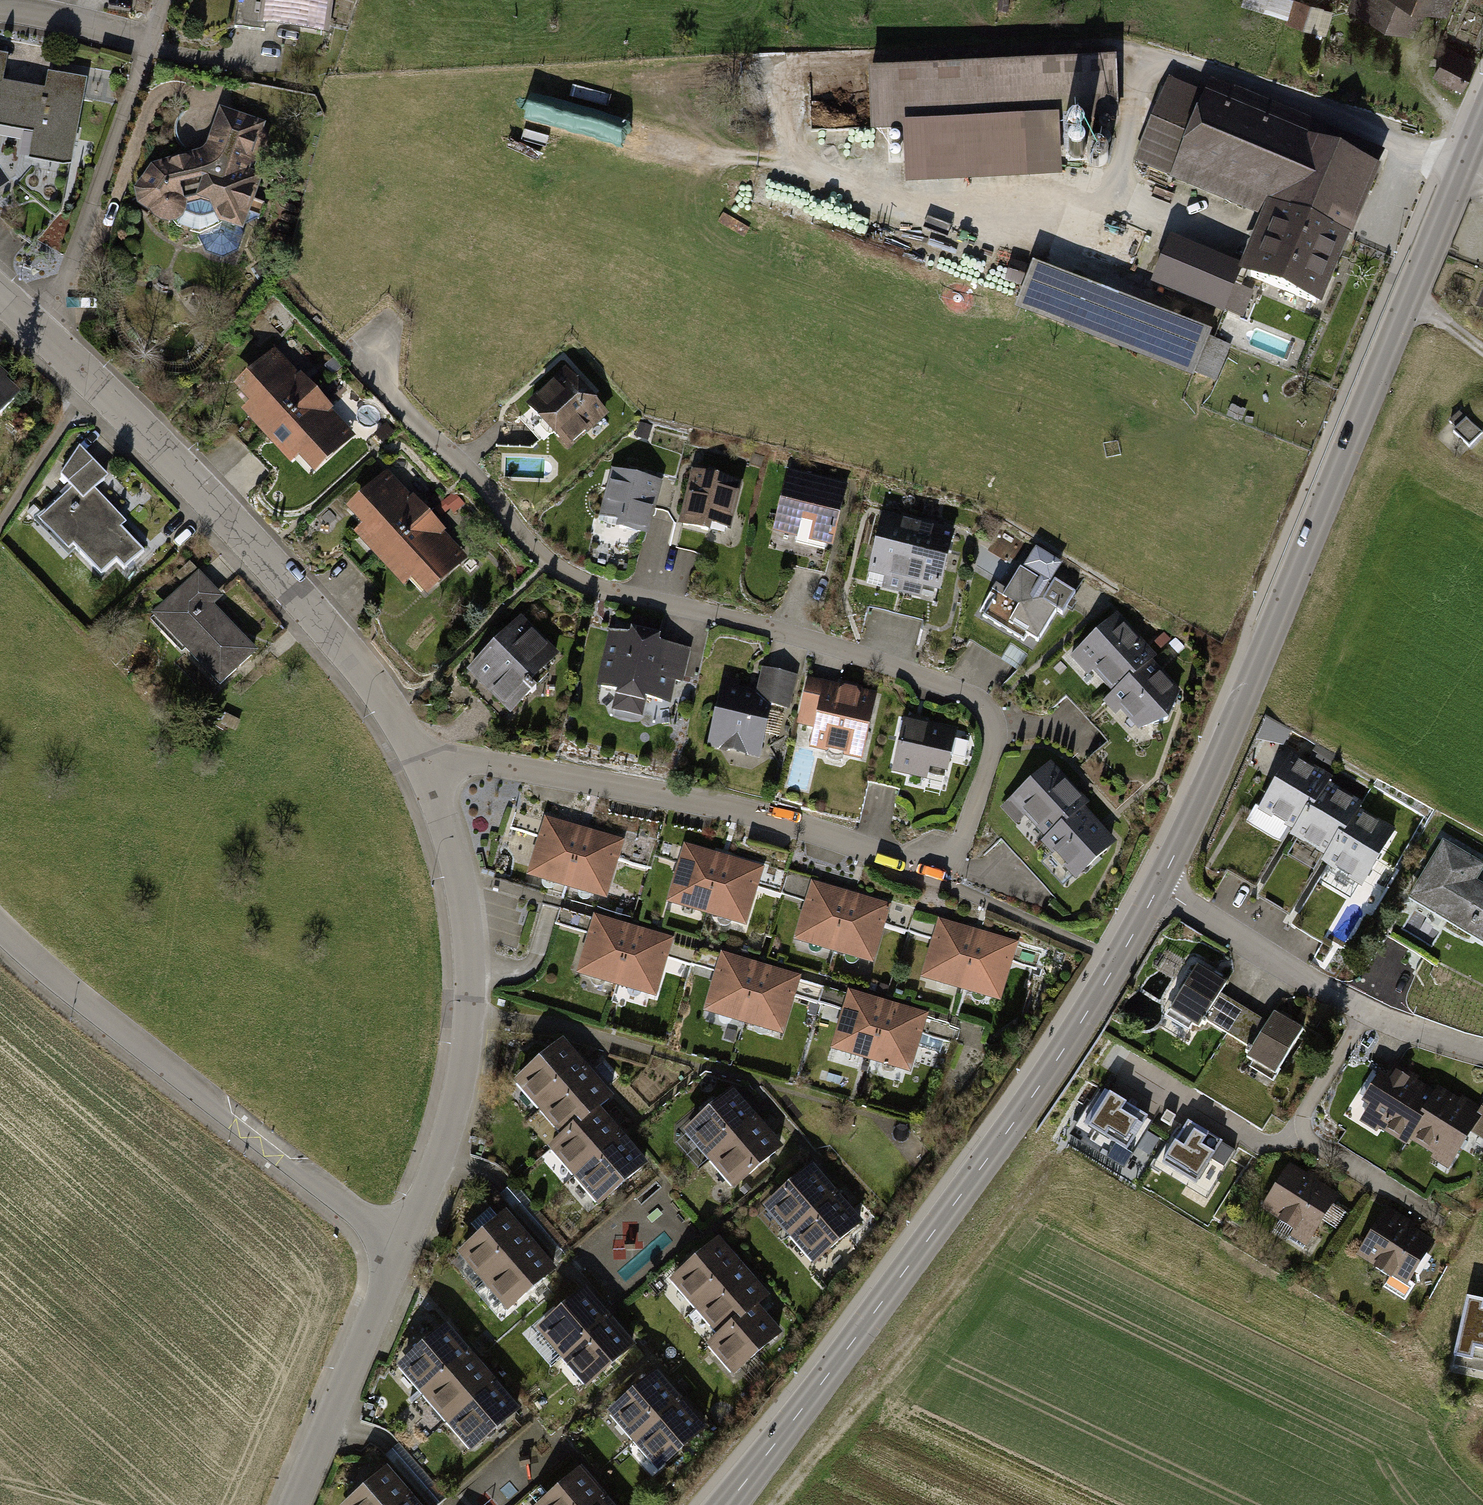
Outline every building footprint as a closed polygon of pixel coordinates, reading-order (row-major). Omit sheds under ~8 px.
[(258,26),(329,35),(334,0),(262,0),(258,26)] [(1355,9),(1403,29),(1414,4),(1442,15),(1448,0),(1359,0),(1355,9)] [(1466,89),(1480,59),(1451,46),(1437,76),(1466,89)] [(1116,57),(868,68),(870,129),(902,127),(1024,122),(1119,118),(1116,57)] [(1169,76),(1133,161),(1266,217),(1243,270),(1321,302),(1385,150),(1210,77),(1204,91),(1169,76)] [(34,135),(29,159),(68,166),(84,84),(51,78),(47,95),(0,86),(0,129),(34,135)] [(709,139),(535,95),(529,122),(703,165),(709,139)] [(265,126),(221,109),(206,146),(201,152),(199,152),(151,167),(134,194),(136,207),(149,217),(154,223),(162,227),(169,228),(177,226),(197,235),(205,254),(222,261),(238,253),(244,236),(248,225),(260,220),(265,204),(255,201),(264,176),(255,173),(258,161),(263,157),(267,142),(263,133),(265,126)] [(1024,122),(902,127),(904,184),(1027,178),(1024,122)] [(1231,267),(1169,242),(1150,288),(1212,314),(1231,267)] [(1210,333),(1030,261),(1011,310),(1188,380),(1190,377),(1213,386),(1228,346),(1208,338),(1210,333)] [(237,392),(250,406),(242,414),(291,466),(299,458),(316,476),(357,438),(337,417),(333,412),(335,410),(302,375),(299,377),(289,365),(278,354),(237,392)] [(568,367),(526,403),(567,450),(574,444),(572,442),(585,431),(586,432),(608,413),(568,367)] [(61,492),(31,519),(84,576),(124,540),(87,500),(103,485),(72,451),(45,476),(61,492)] [(660,477),(608,466),(596,521),(647,533),(660,477)] [(738,477),(693,467),(680,524),(725,535),(738,477)] [(787,469),(772,531),(830,545),(845,483),(787,469)] [(388,473),(346,512),(363,530),(357,537),(405,588),(412,581),(428,599),(470,560),(447,537),(445,535),(447,533),(414,496),(412,499),(407,494),(388,473)] [(453,492),(435,510),(447,523),(465,505),(453,492)] [(884,516),(871,568),(886,572),(882,586),(901,590),(918,525),(884,516)] [(923,581),(938,585),(951,533),(918,525),(901,590),(920,595),(923,581)] [(1035,547),(1023,566),(1048,582),(1060,563),(1035,547)] [(1000,595),(986,618),(1023,641),(1027,635),(1037,642),(1056,611),(1062,614),(1074,595),(1055,583),(1051,589),(1021,570),(1007,594),(996,587),(994,592),(1000,595)] [(200,573),(152,619),(220,690),(258,653),(212,605),(222,595),(200,573)] [(522,615),(466,668),(508,712),(536,685),(529,678),(557,652),(522,615)] [(1116,617),(1080,649),(1116,689),(1149,660),(1151,657),(1116,617)] [(625,633),(608,629),(595,684),(616,689),(611,708),(640,715),(645,695),(670,700),(674,681),(681,682),(689,648),(658,641),(660,633),(627,625),(625,633)] [(1178,692),(1149,660),(1116,689),(1112,693),(1142,726),(1168,718),(1178,692)] [(756,692),(739,687),(740,680),(722,676),(705,745),(758,757),(771,704),(787,708),(795,676),(762,668),(756,692)] [(805,676),(794,722),(816,727),(811,746),(859,758),(875,693),(805,676)] [(954,729),(904,719),(892,771),(942,781),(954,729)] [(1328,779),(1291,757),(1261,807),(1297,829),(1324,784),(1328,779)] [(1051,765),(1014,800),(1049,837),(1081,807),(1086,802),(1051,765)] [(1360,805),(1324,784),(1297,829),(1294,834),(1330,856),(1357,811),(1360,805)] [(1114,842),(1081,807),(1049,837),(1045,840),(1078,875),(1114,842)] [(1393,833),(1357,811),(1330,856),(1327,861),(1362,883),(1393,833)] [(526,873),(606,898),(624,839),(586,827),(576,824),(545,814),(526,873)] [(1441,841),(1407,898),(1482,943),(1482,884),(1476,880),(1482,869),(1482,866),(1441,841)] [(666,903),(746,926),(763,867),(729,857),(717,854),(684,844),(666,903)] [(1313,873),(1284,857),(1262,895),(1290,911),(1313,873)] [(793,940),(872,963),(889,904),(857,894),(844,891),(811,881),(793,940)] [(1347,902),(1319,885),(1296,923),(1325,940),(1347,902)] [(574,973),(652,997),(670,937),(637,927),(627,924),(592,913),(574,973)] [(920,979),(999,1002),(1017,940),(983,930),(972,927),(938,918),(920,979)] [(701,1011),(781,1034),(799,974),(764,963),(755,961),(719,950),(701,1011)] [(1199,964),(1171,1008),(1198,1025),(1203,1018),(1228,1033),(1244,1008),(1219,993),(1226,981),(1199,964)] [(832,1049),(909,1071),(926,1013),(891,1003),(883,1001),(848,991),(832,1049)] [(1268,1022),(1244,1008),(1228,1033),(1253,1048),(1248,1057),(1276,1073),(1303,1029),(1274,1012),(1268,1022)] [(537,1109),(589,1066),(564,1035),(512,1078),(537,1109)] [(1421,1114),(1436,1092),(1417,1080),(1420,1076),(1398,1061),(1388,1075),(1381,1071),(1362,1100),(1369,1105),(1359,1121),(1376,1132),(1379,1127),(1407,1145),(1410,1140),(1425,1117),(1421,1114)] [(537,1109),(559,1136),(599,1103),(611,1094),(589,1066),(537,1109)] [(704,1157),(754,1115),(729,1086),(679,1129),(704,1157)] [(1439,1087),(1436,1092),(1421,1114),(1425,1117),(1410,1140),(1432,1154),(1429,1159),(1447,1170),(1471,1133),(1482,1140),(1482,1106),(1482,1108),(1461,1095),(1459,1099),(1439,1087)] [(1146,1118),(1100,1090),(1077,1128),(1112,1149),(1106,1159),(1124,1169),(1132,1155),(1126,1151),(1146,1118)] [(571,1174),(622,1132),(599,1103),(559,1136),(547,1145),(571,1174)] [(754,1115),(704,1157),(728,1186),(779,1145),(754,1115)] [(1234,1149),(1187,1121),(1163,1161),(1196,1181),(1209,1159),(1223,1167),(1234,1149)] [(571,1174),(599,1205),(648,1163),(622,1132),(571,1174)] [(787,1232),(837,1190),(812,1161),(762,1204),(787,1232)] [(1339,1197),(1289,1165),(1261,1208),(1296,1230),(1290,1240),(1305,1249),(1339,1197)] [(863,1219),(837,1190),(787,1232),(814,1263),(863,1219)] [(483,1281),(532,1239),(506,1209),(457,1250),(483,1281)] [(1386,1212),(1360,1254),(1392,1274),(1384,1287),(1405,1299),(1414,1284),(1409,1281),(1433,1242),(1386,1212)] [(694,1309),(746,1265),(720,1236),(671,1281),(694,1309)] [(532,1239),(483,1281),(507,1309),(556,1267),(532,1239)] [(694,1309),(717,1336),(739,1316),(743,1320),(759,1306),(772,1294),(746,1265),(694,1309)] [(559,1354),(609,1314),(586,1286),(536,1326),(559,1354)] [(1469,1302),(1456,1358),(1472,1362),(1475,1349),(1482,1351),(1482,1313),(1482,1311),(1482,1305),(1469,1302)] [(707,1345),(734,1376),(782,1333),(759,1306),(743,1320),(739,1316),(717,1336),(707,1345)] [(609,1314),(559,1354),(587,1387),(637,1344),(609,1314)] [(419,1395),(468,1353),(440,1321),(391,1363),(419,1395)] [(442,1422),(492,1382),(468,1353),(419,1395),(442,1422)] [(626,1439),(676,1397),(651,1367),(601,1409),(626,1439)] [(492,1382),(442,1422),(466,1451),(514,1408),(492,1382)] [(676,1397),(626,1439),(652,1469),(701,1426),(676,1397)] [(602,1494),(574,1463),(527,1504),(590,1504),(602,1494)] [(405,1493),(381,1464),(334,1504),(390,1504),(405,1493)] [(390,1504),(416,1504),(405,1493),(390,1504)] [(590,1504),(611,1504),(602,1494),(590,1504)]
